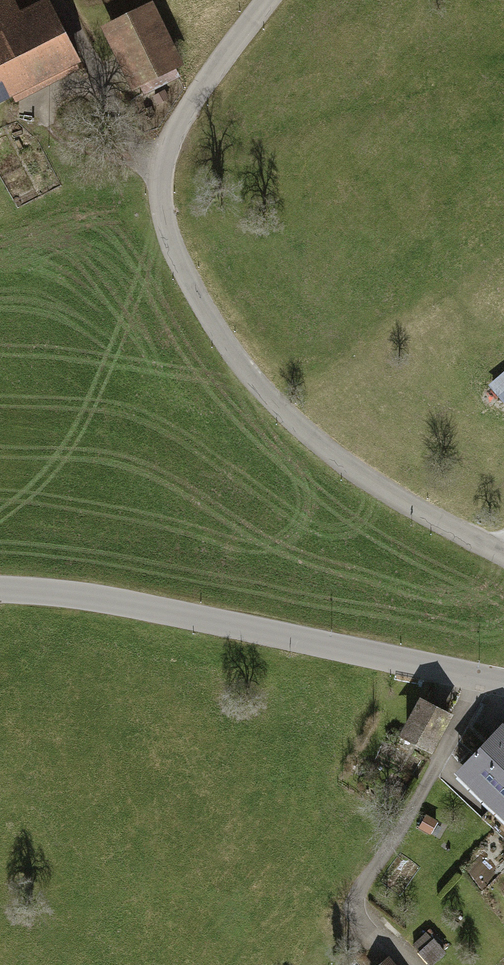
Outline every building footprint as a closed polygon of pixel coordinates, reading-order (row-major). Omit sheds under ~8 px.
[(6,97),(10,105),(77,72),(41,1),(15,14),(8,0),(4,0),(0,2),(0,100),(6,97)] [(92,30),(125,91),(179,62),(146,2),(92,30)] [(162,91),(151,96),(156,107),(167,101),(162,91)] [(155,125),(149,109),(138,114),(144,129),(155,125)] [(492,386),(503,400),(503,375),(492,386)] [(447,715),(424,703),(407,735),(429,747),(447,715)] [(500,728),(463,766),(503,805),(503,732),(500,728)] [(423,816),(415,829),(430,839),(439,825),(423,816)] [(427,964),(432,964),(444,955),(423,930),(408,942),(427,964)]
